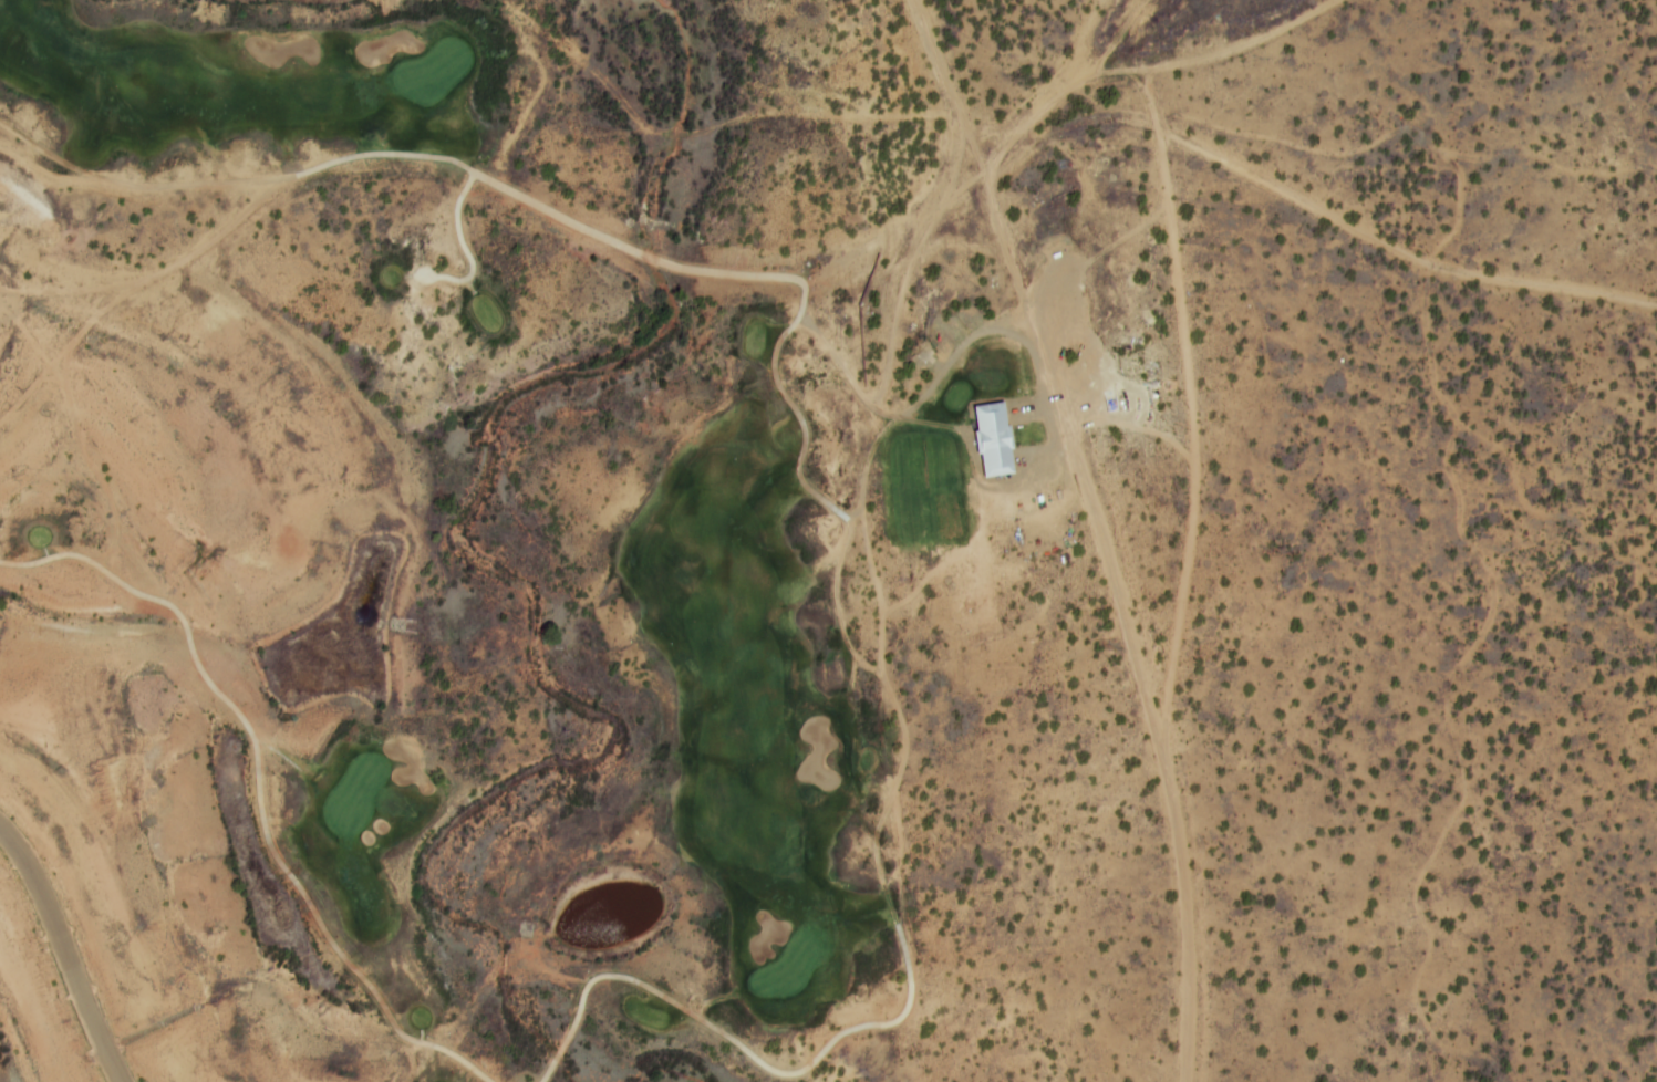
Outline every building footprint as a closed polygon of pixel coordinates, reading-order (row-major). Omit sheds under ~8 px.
[(971,406),(980,479),(1012,475),(1003,402),(971,406)]
